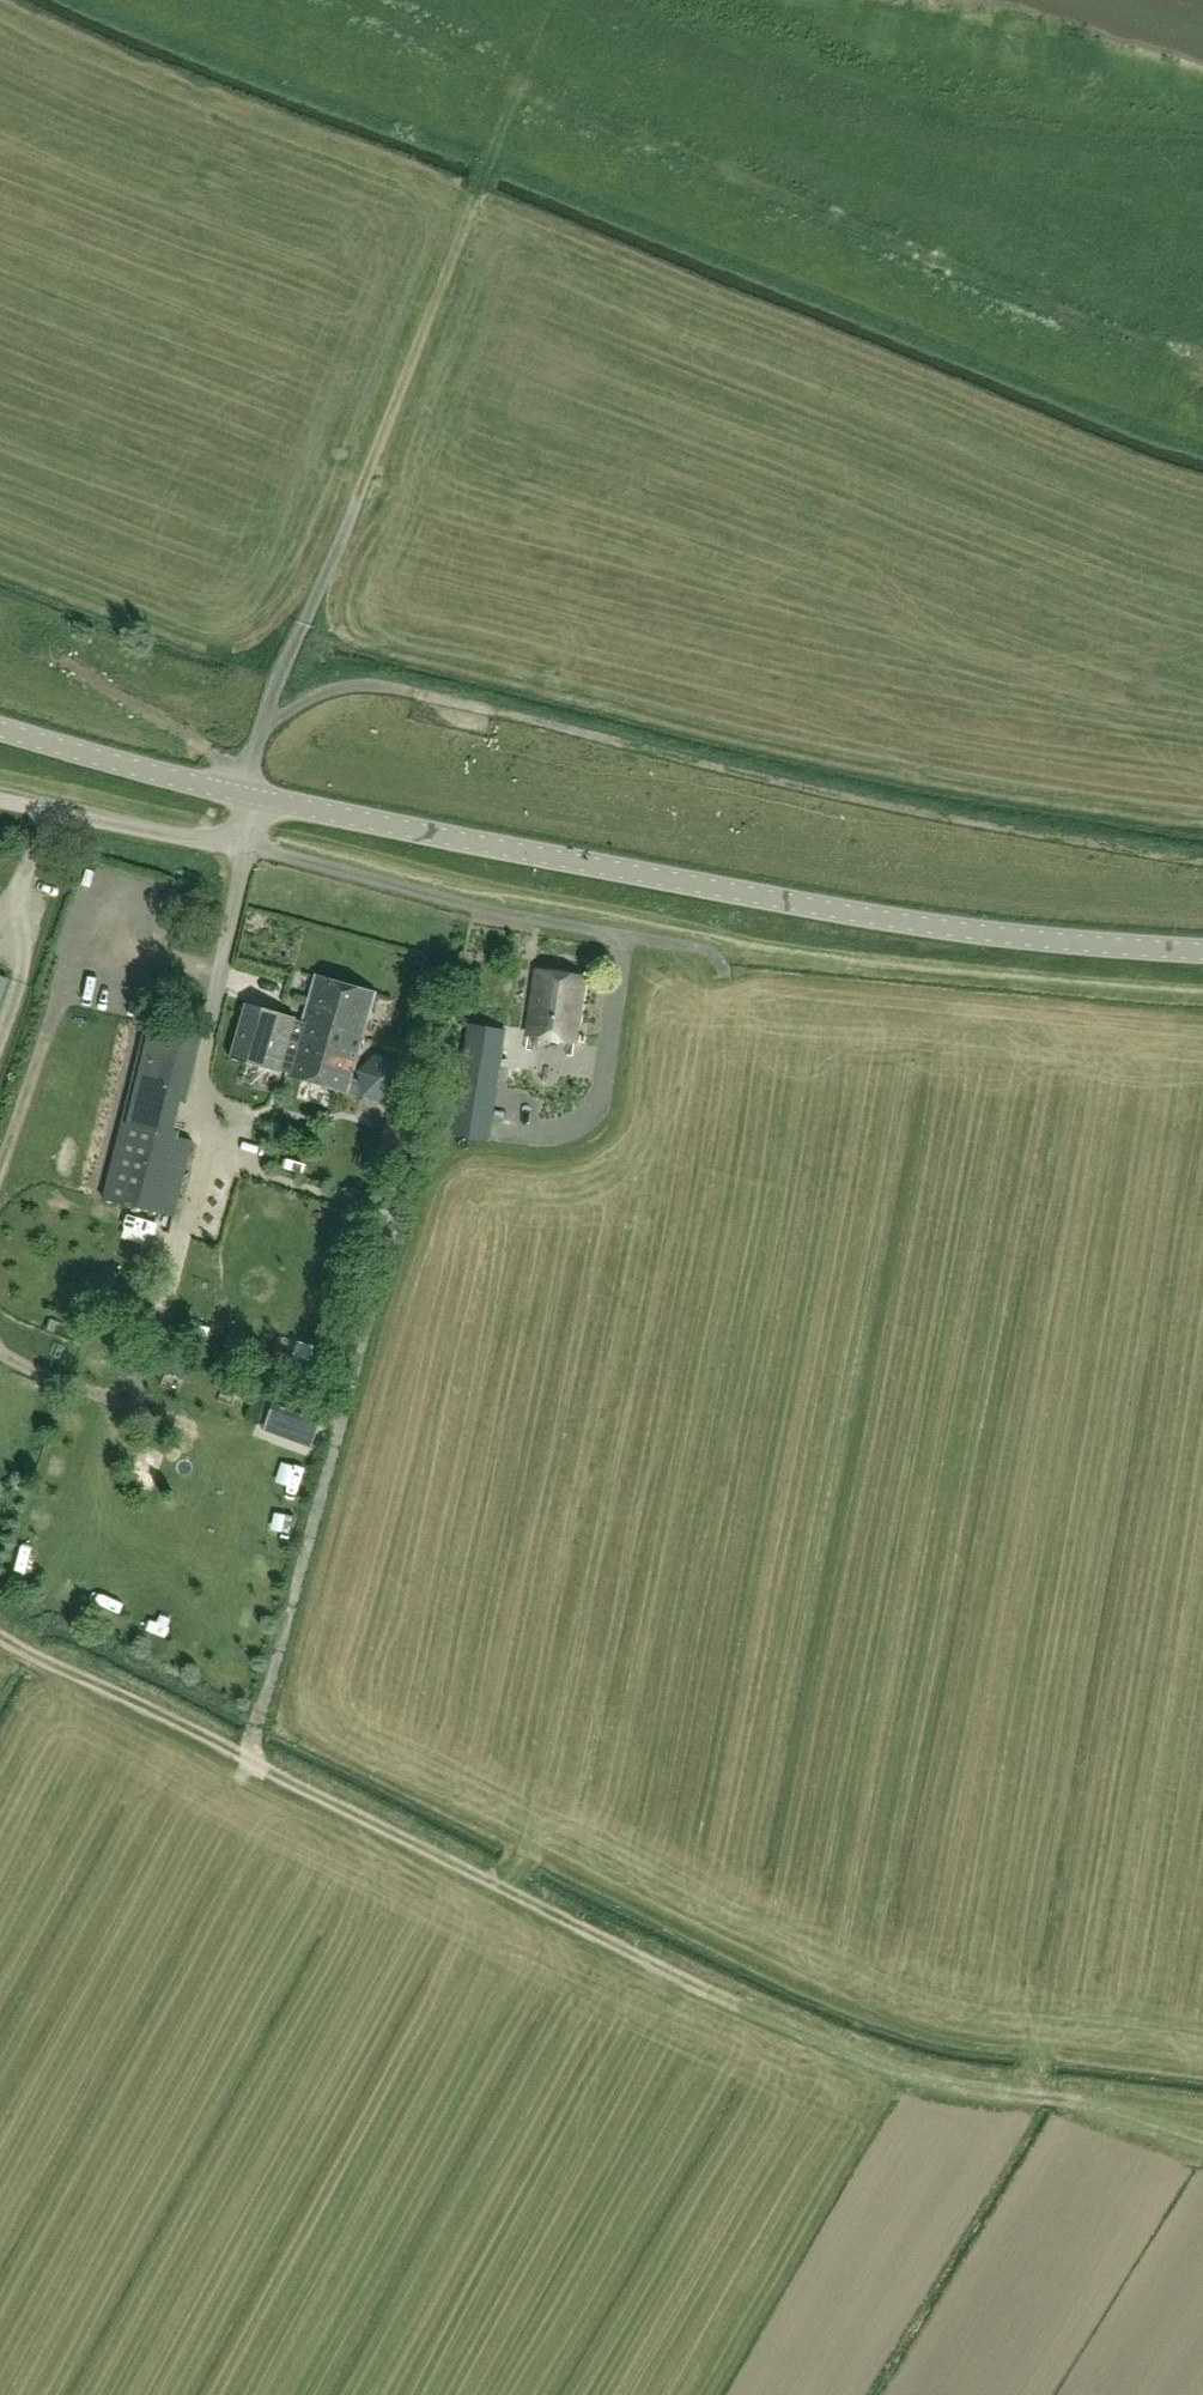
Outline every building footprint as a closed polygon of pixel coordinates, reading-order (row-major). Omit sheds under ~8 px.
[(585,978),(536,971),(527,1034),(576,1041),(585,978)] [(10,980),(0,977),(0,1009),(10,980)] [(247,1001),(230,1058),(346,1092),(350,1077),(375,994),(316,977),(304,1018),(247,1001)] [(489,1142),(507,1030),(467,1024),(463,1050),(452,1048),(438,1134),(489,1142)] [(198,1036),(153,1025),(149,1041),(194,1052),(198,1036)] [(359,1080),(350,1077),(346,1091),(362,1096),(363,1097),(387,1104),(406,1087),(400,1061),(376,1054),(357,1071),(359,1080)] [(174,1136),(184,1094),(139,1083),(129,1125),(174,1136)] [(194,1141),(174,1136),(129,1125),(120,1123),(104,1199),(176,1216),(194,1141)] [(93,1368),(97,1350),(85,1347),(81,1366),(93,1368)] [(272,1404),(266,1422),(313,1440),(320,1422),(272,1404)]
